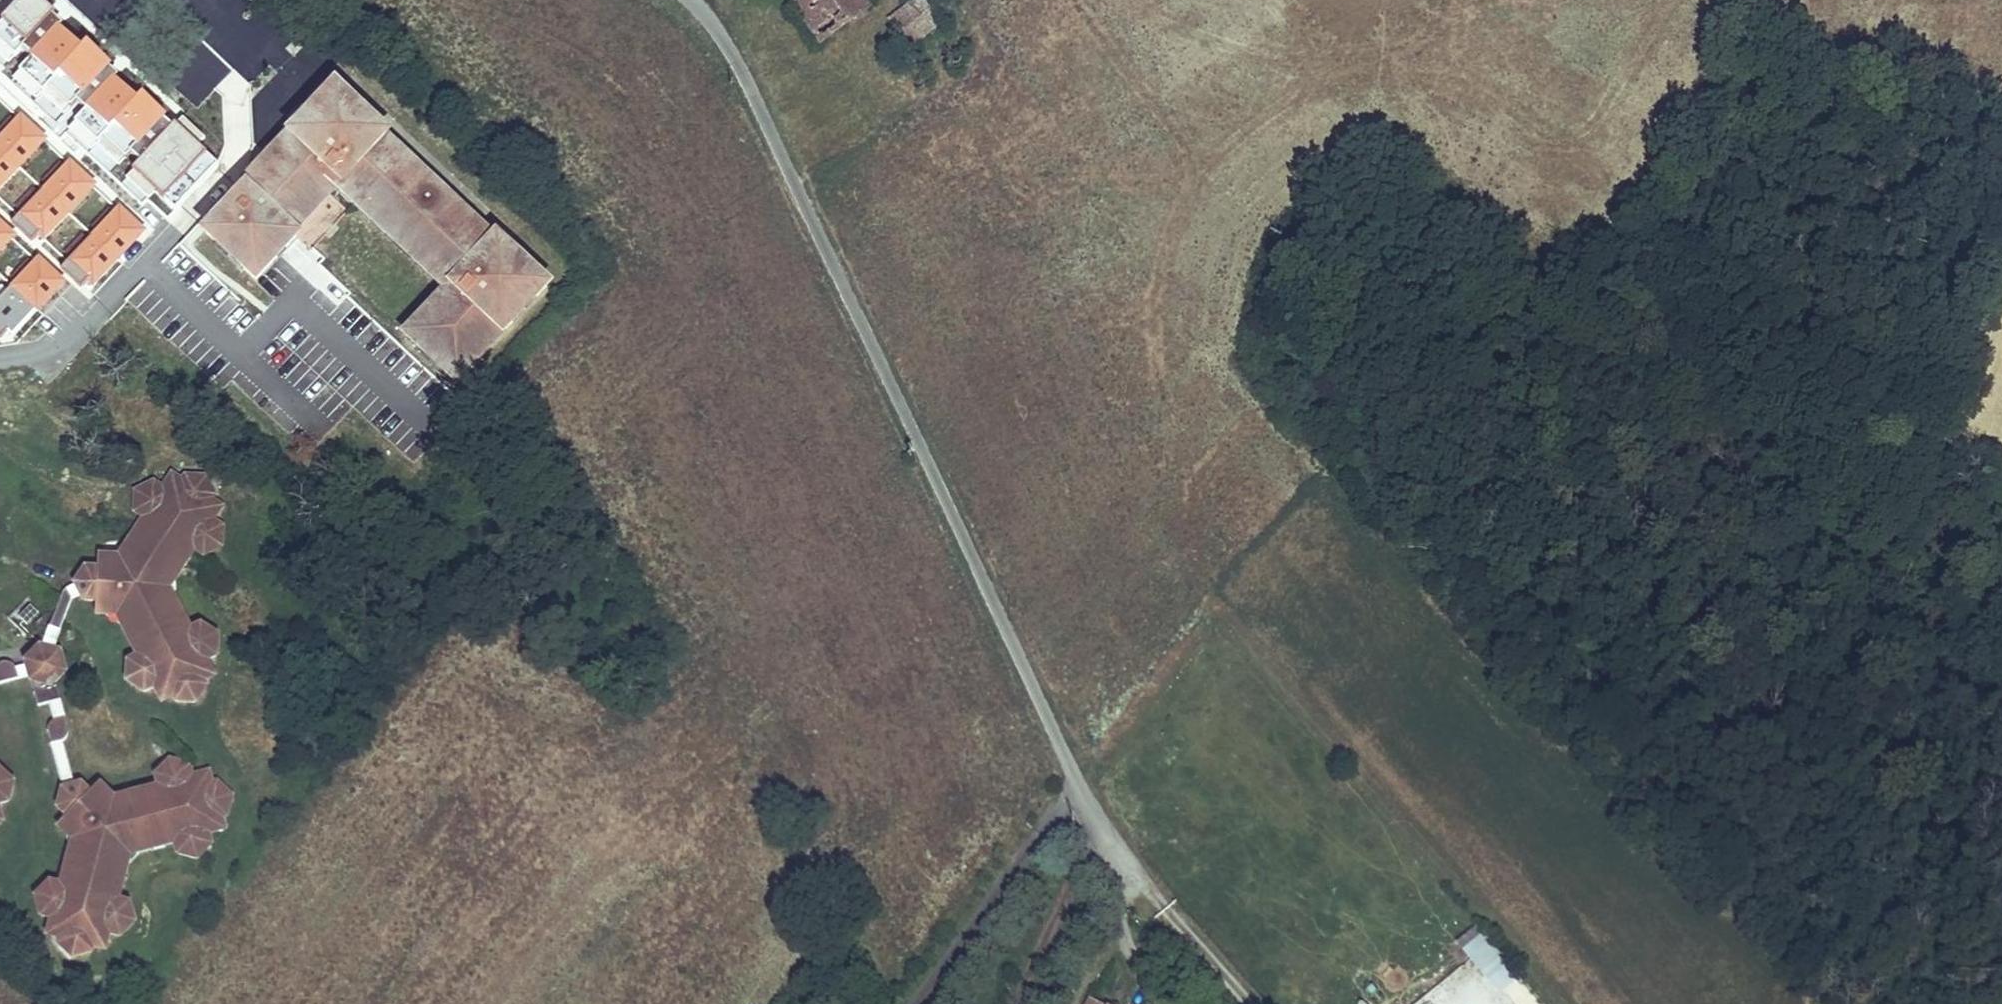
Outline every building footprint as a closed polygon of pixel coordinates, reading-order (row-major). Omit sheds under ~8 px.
[(818,38),(865,3),(863,0),(790,0),(818,38)] [(926,0),(909,0),(889,17),(911,42),(940,17),(926,0)] [(13,52),(203,228),(206,225),(233,194),(236,190),(47,15),(13,52)] [(409,331),(423,343),(427,339),(453,361),(450,365),(461,374),(507,327),(513,332),(557,286),(525,257),(519,264),(503,249),(506,246),(501,241),(507,234),(498,226),(491,233),(476,217),(479,214),(466,202),(462,205),(449,193),(452,190),(444,183),(441,186),(427,173),(430,169),(417,157),(414,160),(397,144),(401,140),(392,131),(388,136),(383,132),(381,135),(365,121),(370,115),(339,86),(328,98),(331,101),(308,126),(304,122),(294,133),(296,135),(283,153),(279,150),(260,170),(264,173),(239,199),(233,194),(206,225),(212,231),(209,233),(222,246),(226,242),(252,266),(247,271),(256,279),(297,235),(290,228),(306,210),(310,214),(320,203),(316,198),(334,179),(341,187),(348,179),(456,281),(449,288),(456,295),(440,312),(433,305),(409,331)] [(386,129),(370,115),(365,121),(381,135),(383,132),(386,129)] [(456,281),(348,179),(341,187),(449,288),(456,281)] [(506,246),(503,249),(519,264),(525,257),(510,242),(506,246)] [(456,295),(449,288),(433,305),(440,312),(456,295)] [(75,311),(52,290),(8,335),(30,356),(75,311)] [(423,343),(419,347),(446,369),(450,365),(453,361),(427,339),(423,343)] [(184,471),(181,476),(170,470),(164,480),(154,474),(137,483),(133,510),(142,518),(122,550),(100,550),(99,562),(88,562),(79,577),(79,578),(66,585),(49,630),(46,641),(43,640),(29,656),(30,659),(19,662),(18,660),(17,659),(15,657),(12,656),(5,656),(3,657),(0,660),(0,678),(33,668),(42,699),(54,696),(59,713),(57,713),(55,715),(49,721),(47,726),(63,786),(58,803),(64,810),(72,808),(64,817),(57,823),(72,837),(62,876),(54,876),(36,890),(42,911),(53,916),(48,932),(60,935),(59,939),(75,957),(100,948),(111,950),(116,925),(127,928),(141,913),(135,894),(122,891),(129,867),(143,852),(176,842),(177,855),(201,859),(214,846),(216,834),(229,830),(225,820),(235,792),(218,774),(212,776),(209,764),(195,770),(191,760),(171,756),(154,772),(157,780),(116,793),(103,776),(94,785),(85,777),(80,779),(66,734),(68,732),(72,728),(73,724),(73,723),(60,675),(69,665),(63,645),(57,643),(74,592),(84,587),(87,593),(98,594),(98,607),(111,607),(117,616),(135,651),(126,657),(128,681),(149,685),(165,703),(174,698),(176,703),(202,703),(212,680),(221,675),(215,661),(221,657),(220,626),(203,616),(192,622),(187,613),(180,600),(175,584),(197,552),(204,555),(223,547),(223,516),(226,505),(219,500),(208,494),(212,488),(184,471)] [(5,810),(1,798),(12,795),(17,777),(2,763),(0,764),(0,811),(5,810)] [(1497,997),(1522,977),(1483,931),(1459,952),(1497,997)] [(1090,990),(1081,1003),(1114,1003),(1090,990)]
